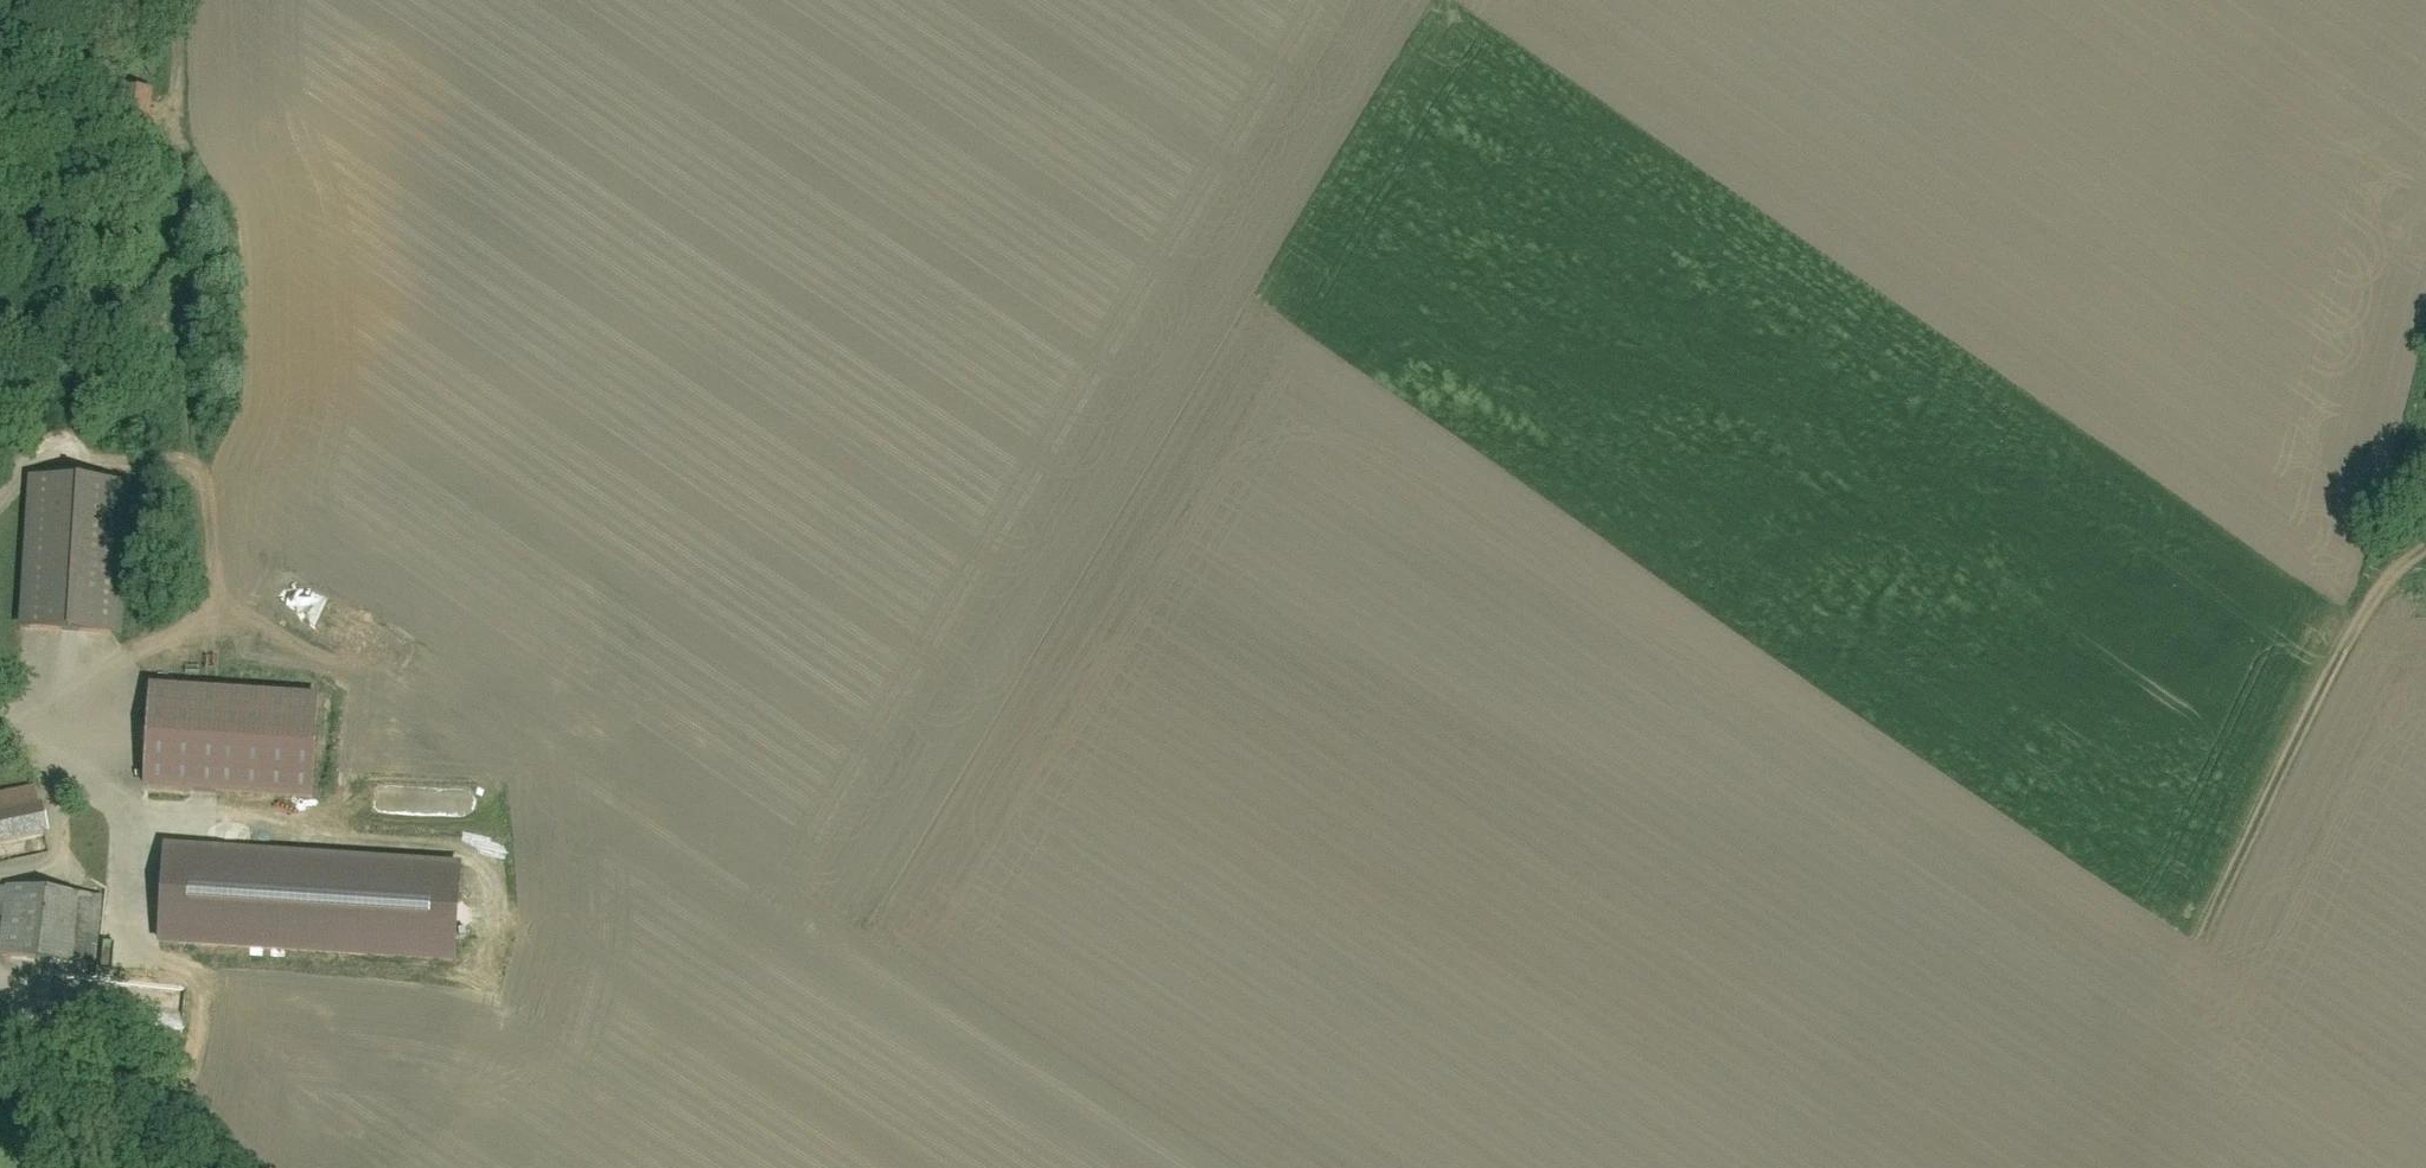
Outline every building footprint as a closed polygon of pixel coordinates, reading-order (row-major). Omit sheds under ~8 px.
[(37,486),(39,643),(125,642),(123,485),(37,486)] [(55,842),(42,792),(0,803),(0,857),(55,842)] [(14,893),(11,963),(104,966),(107,897),(14,893)]
